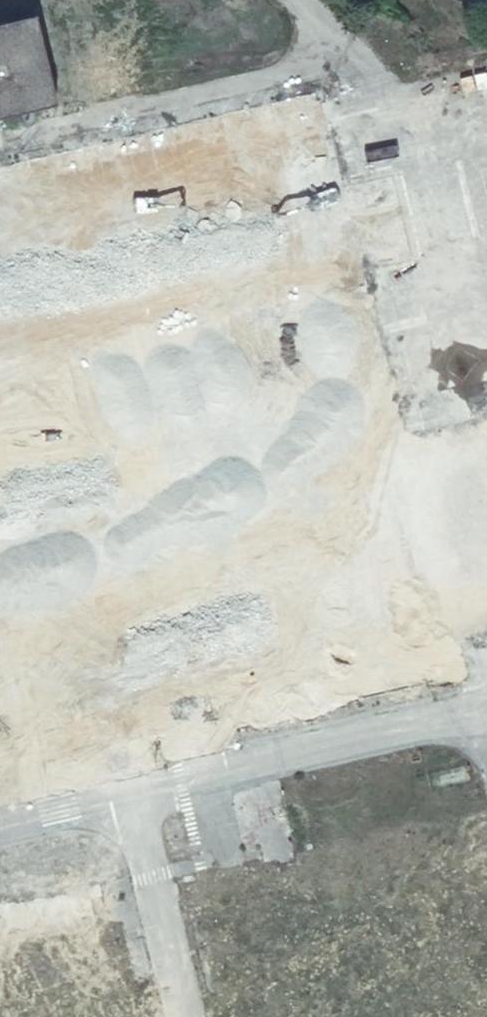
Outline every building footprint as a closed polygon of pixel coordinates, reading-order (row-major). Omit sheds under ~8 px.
[(55,99),(34,10),(0,17),(0,111),(55,99)] [(143,54),(83,68),(90,100),(152,86),(143,54)] [(320,86),(25,156),(162,745),(223,730),(458,675),(320,86)] [(162,745),(25,156),(0,162),(0,782),(162,745)] [(0,855),(0,1016),(116,1016),(86,867),(107,863),(101,835),(0,855)]
